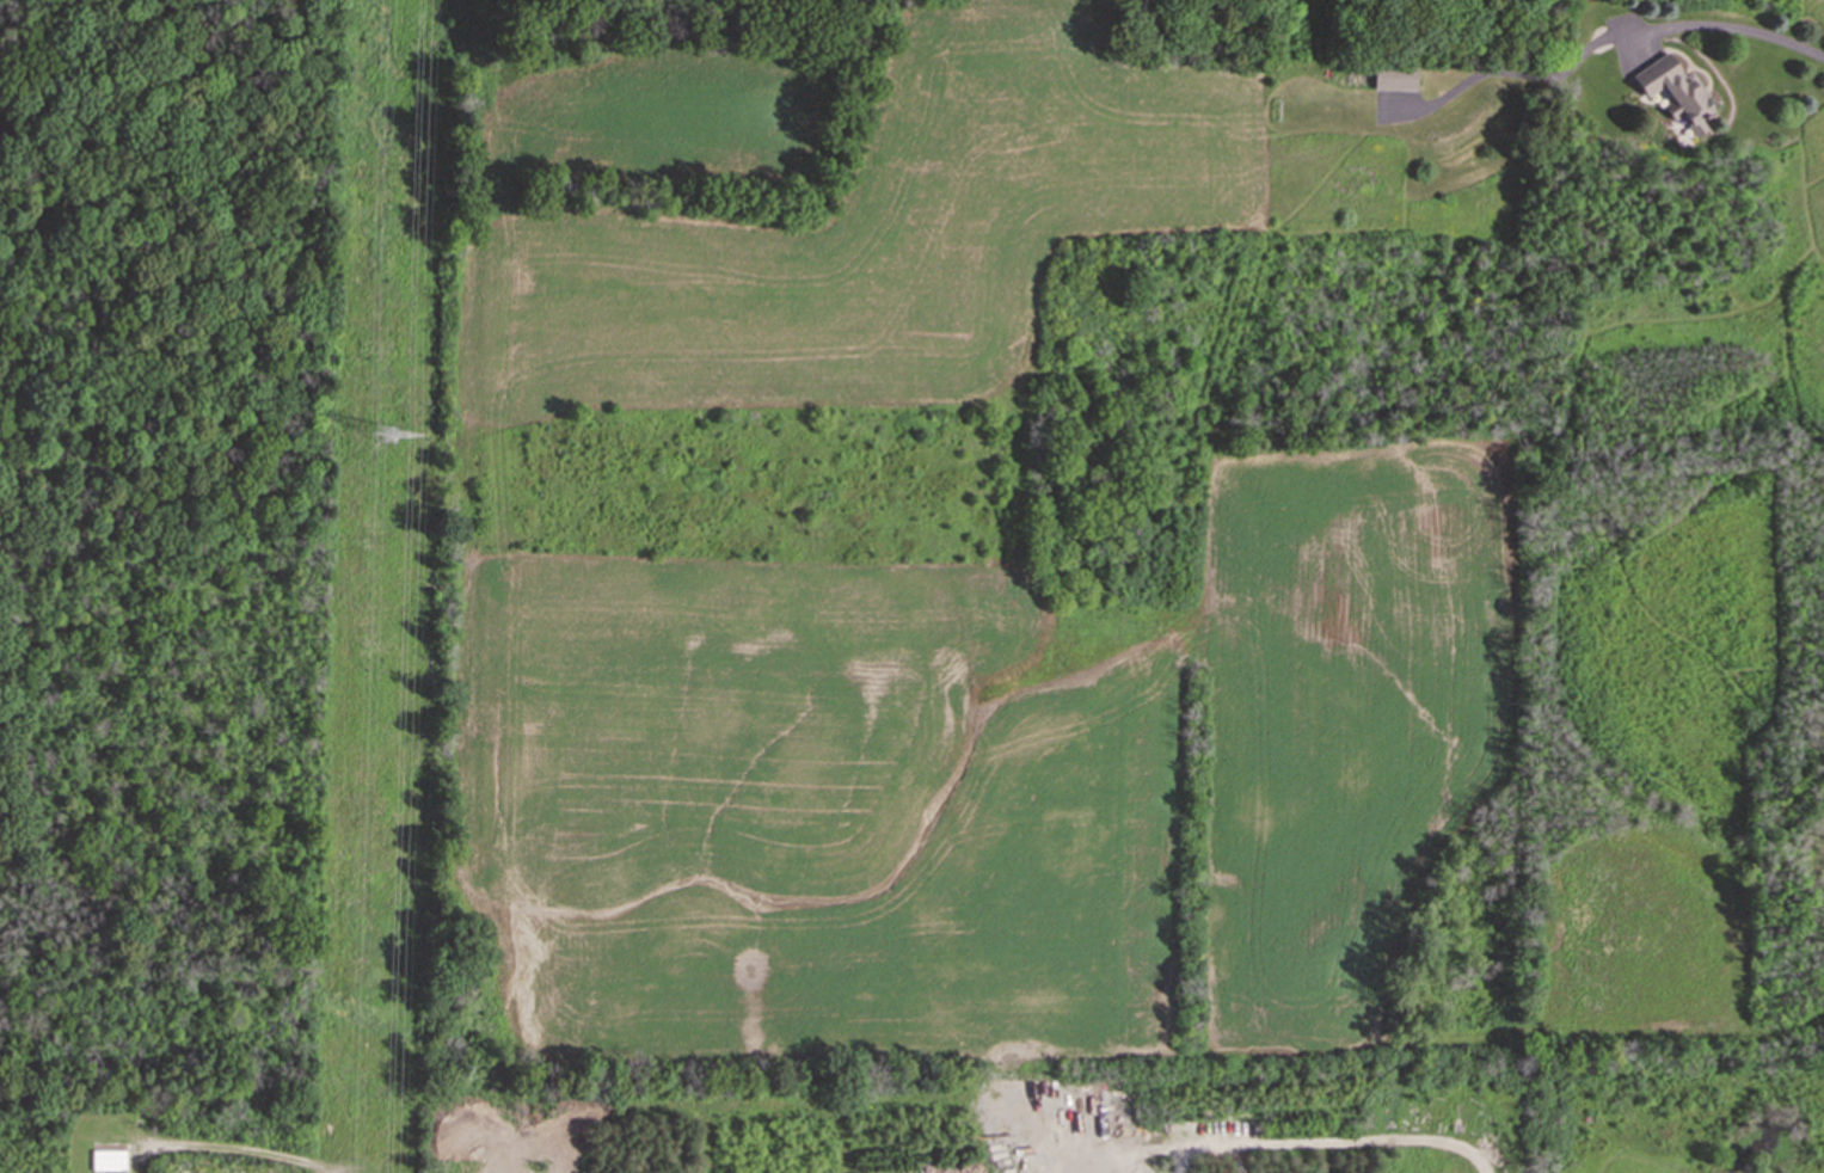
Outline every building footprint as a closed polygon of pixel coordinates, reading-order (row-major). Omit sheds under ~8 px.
[(1629,74),(1644,97),(1660,86),(1669,99),(1660,104),(1671,121),(1678,116),(1691,136),(1703,129),(1697,118),(1712,109),(1688,70),(1681,76),(1665,51),(1629,74)] [(1414,91),(1414,68),(1372,67),(1371,90),(1414,91)] [(124,1143),(91,1142),(91,1169),(124,1169),(124,1143)]
